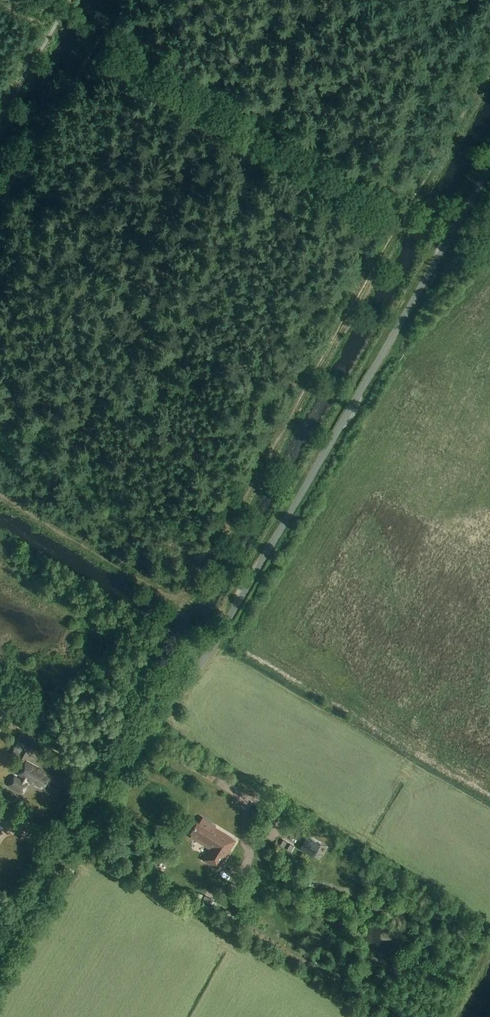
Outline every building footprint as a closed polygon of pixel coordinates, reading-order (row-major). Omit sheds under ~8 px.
[(31,749),(18,741),(13,749),(14,749),(11,755),(24,763),(31,749)] [(19,774),(23,777),(21,780),(15,776),(10,785),(22,792),(27,784),(25,782),(27,779),(41,787),(42,785),(45,786),(49,778),(43,775),(45,773),(26,762),(19,774)] [(197,822),(191,833),(192,834),(191,837),(210,849),(204,860),(218,869),(229,850),(228,849),(233,841),(214,829),(215,826),(202,818),(199,823),(197,822)] [(307,837),(300,849),(313,857),(321,845),(307,837)] [(159,872),(162,865),(154,862),(151,869),(159,872)] [(287,875),(308,887),(310,884),(290,871),(287,875)] [(244,928),(249,921),(205,895),(200,902),(244,928)]
